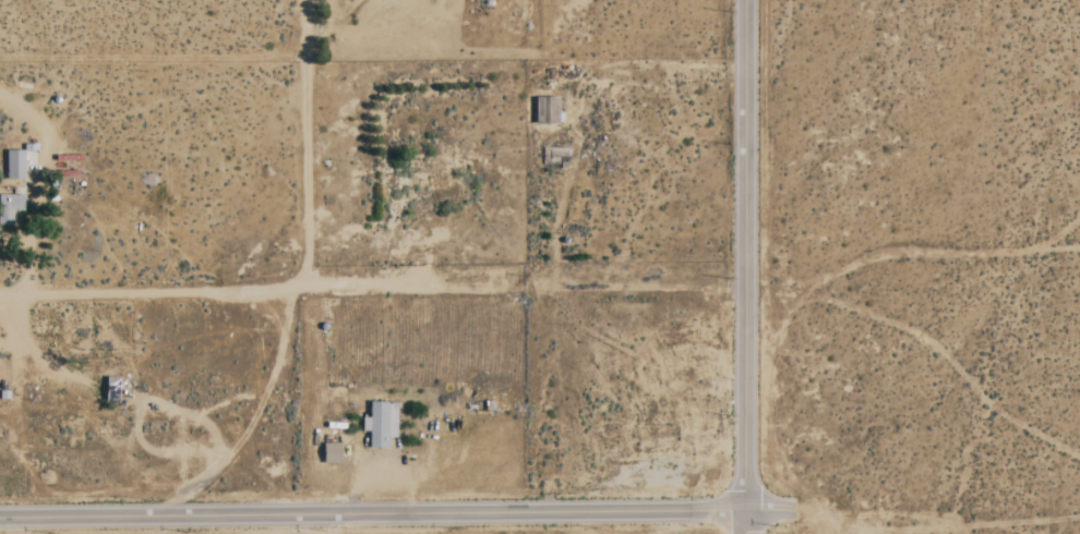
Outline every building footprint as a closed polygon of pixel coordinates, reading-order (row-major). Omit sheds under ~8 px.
[(23,151),(5,151),(5,180),(23,180),(23,151)] [(12,225),(12,211),(24,211),(24,195),(0,195),(0,225),(12,225)] [(395,438),(395,409),(387,409),(387,403),(369,402),(368,418),(361,418),(361,432),(368,432),(367,449),(386,449),(387,438),(395,438)] [(339,464),(338,444),(321,444),(321,464),(339,464)]
